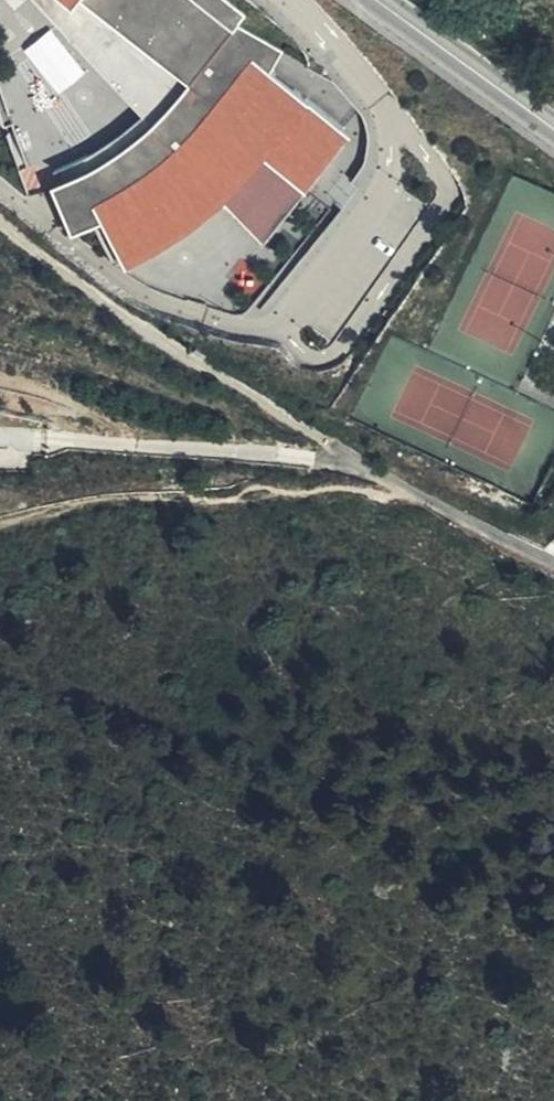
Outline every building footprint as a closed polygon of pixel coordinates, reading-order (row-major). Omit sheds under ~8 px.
[(73,235),(107,222),(127,263),(193,225),(204,216),(224,197),(265,154),(309,191),(332,163),(324,155),(345,129),(269,67),(281,47),(243,24),(249,14),(228,0),(40,0),(62,24),(68,16),(175,101),(155,124),(170,141),(109,184),(90,154),(84,157),(78,160),(73,163),(67,165),(60,168),(65,181),(55,184),(73,235)] [(94,152),(90,154),(109,184),(170,141),(155,124),(175,101),(68,16),(62,24),(145,114),(143,116),(140,119),(137,121),(133,124),(130,127),(127,130),(124,132),(120,134),(114,139),(110,142),(106,144),(102,147),(99,148),(94,152)] [(309,191),(265,154),(224,197),(267,244),(309,191)]
